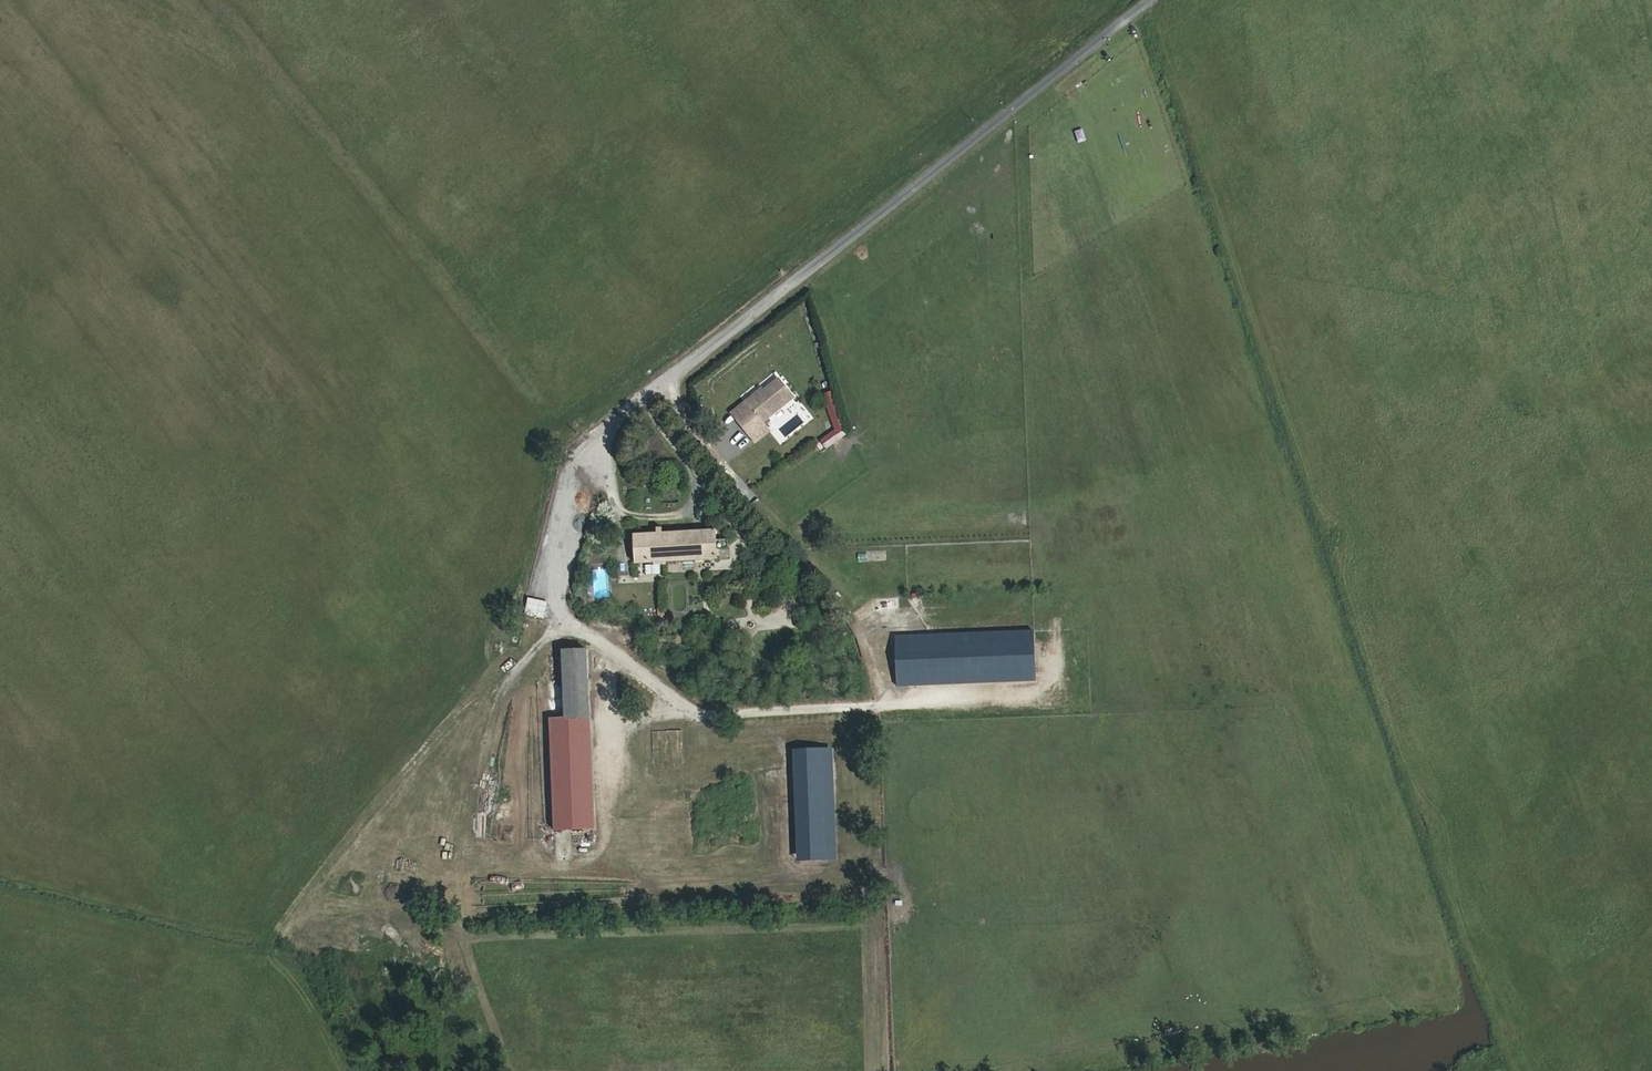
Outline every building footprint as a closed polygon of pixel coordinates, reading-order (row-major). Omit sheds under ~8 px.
[(797,395),(779,409),(777,407),(764,418),(780,438),(812,412),(797,395)] [(723,550),(724,540),(672,543),(669,537),(660,537),(661,544),(643,546),(644,576),(724,571),(723,561),(738,561),(739,549),(723,550)] [(592,569),(593,598),(609,598),(608,569),(592,569)] [(1038,635),(915,643),(917,693),(1039,687),(1038,635)] [(684,637),(666,637),(666,648),(684,648),(684,637)] [(917,693),(915,643),(901,644),(901,694),(917,693)] [(561,656),(566,725),(594,723),(591,654),(561,656)] [(594,723),(566,725),(555,726),(562,831),(586,829),(586,845),(604,844),(594,723)] [(834,761),(787,762),(789,872),(836,870),(834,761)]
